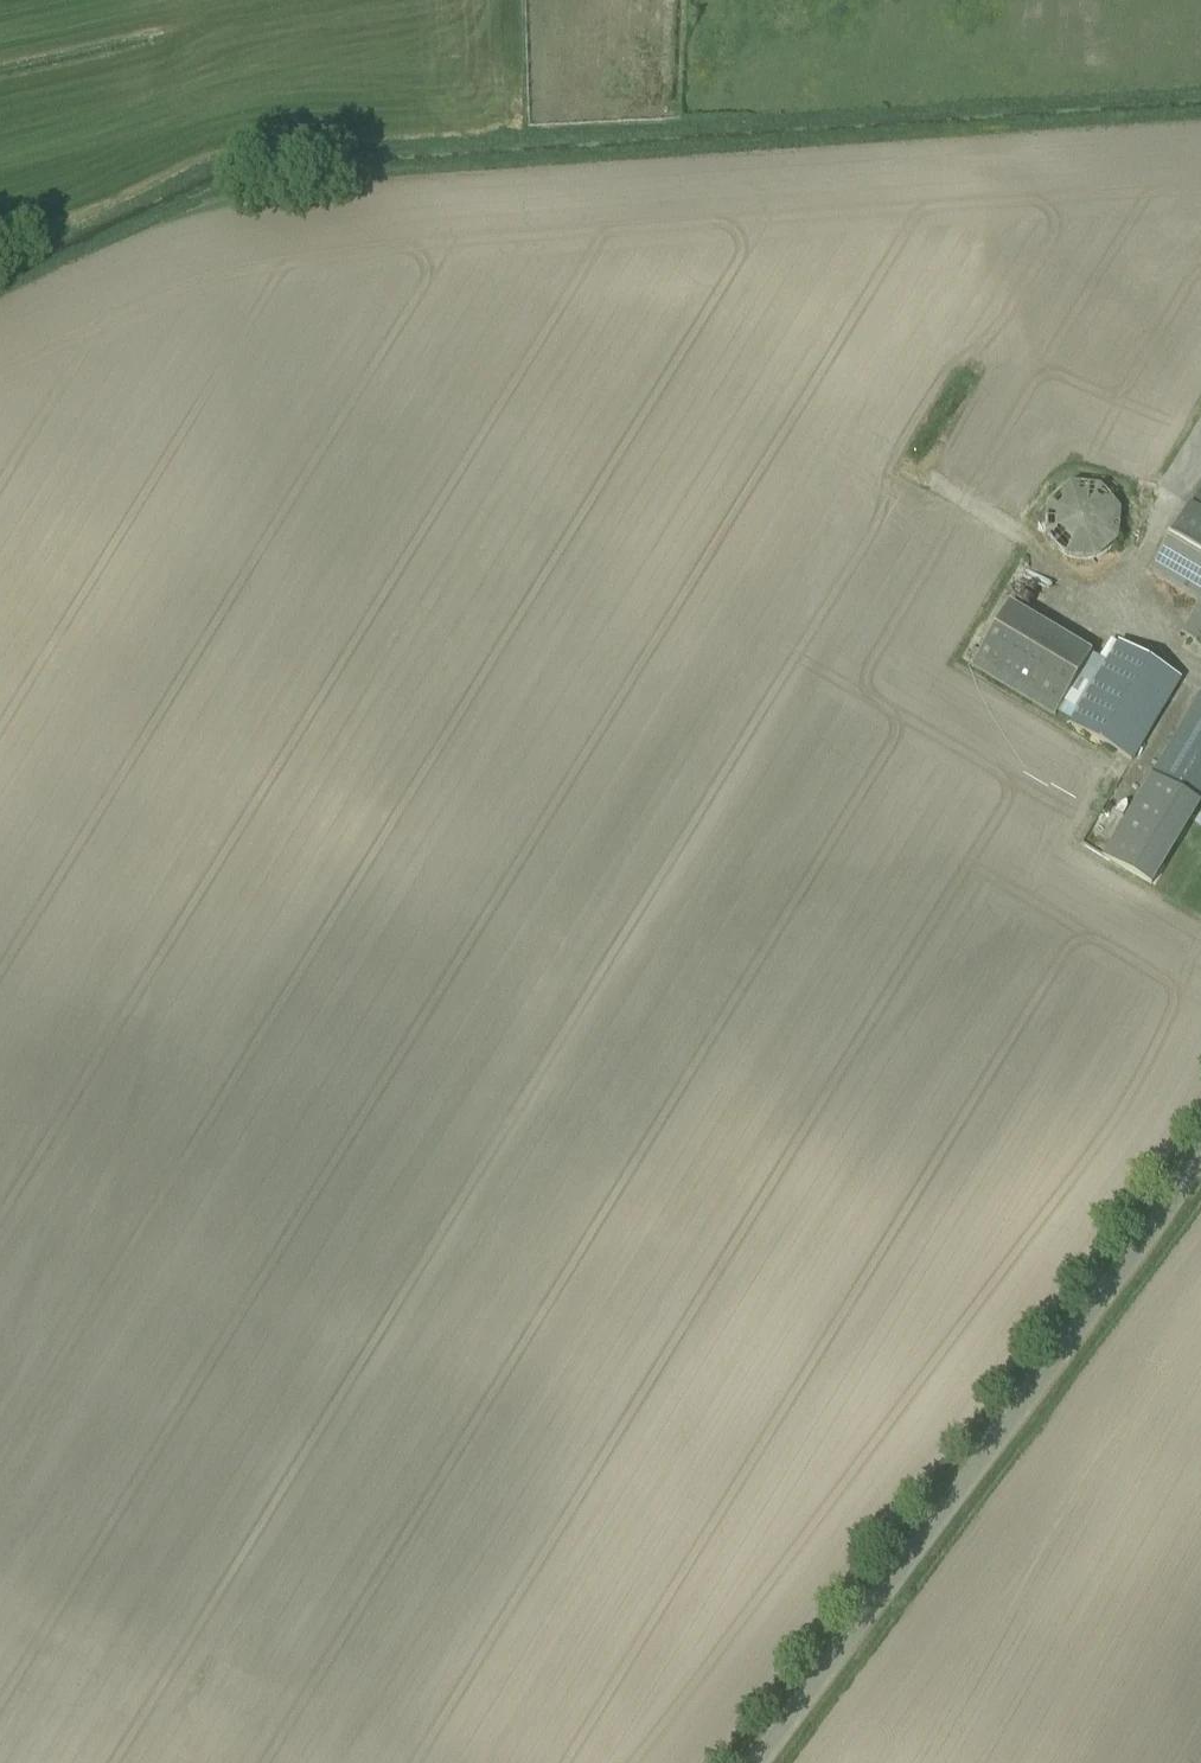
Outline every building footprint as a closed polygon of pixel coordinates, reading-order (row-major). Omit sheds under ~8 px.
[(1121,512),(1100,489),(1070,487),(1048,506),(1045,537),(1065,560),(1094,561),(1118,542),(1121,512)] [(1151,576),(1200,604),(1200,605),(1200,493),(1182,525),(1181,524),(1151,576)] [(1070,726),(1133,762),(1180,681),(1117,646),(1070,726)] [(1102,855),(1151,885),(1200,802),(1200,803),(1200,692),(1152,773),(1139,795),(1102,855)]
